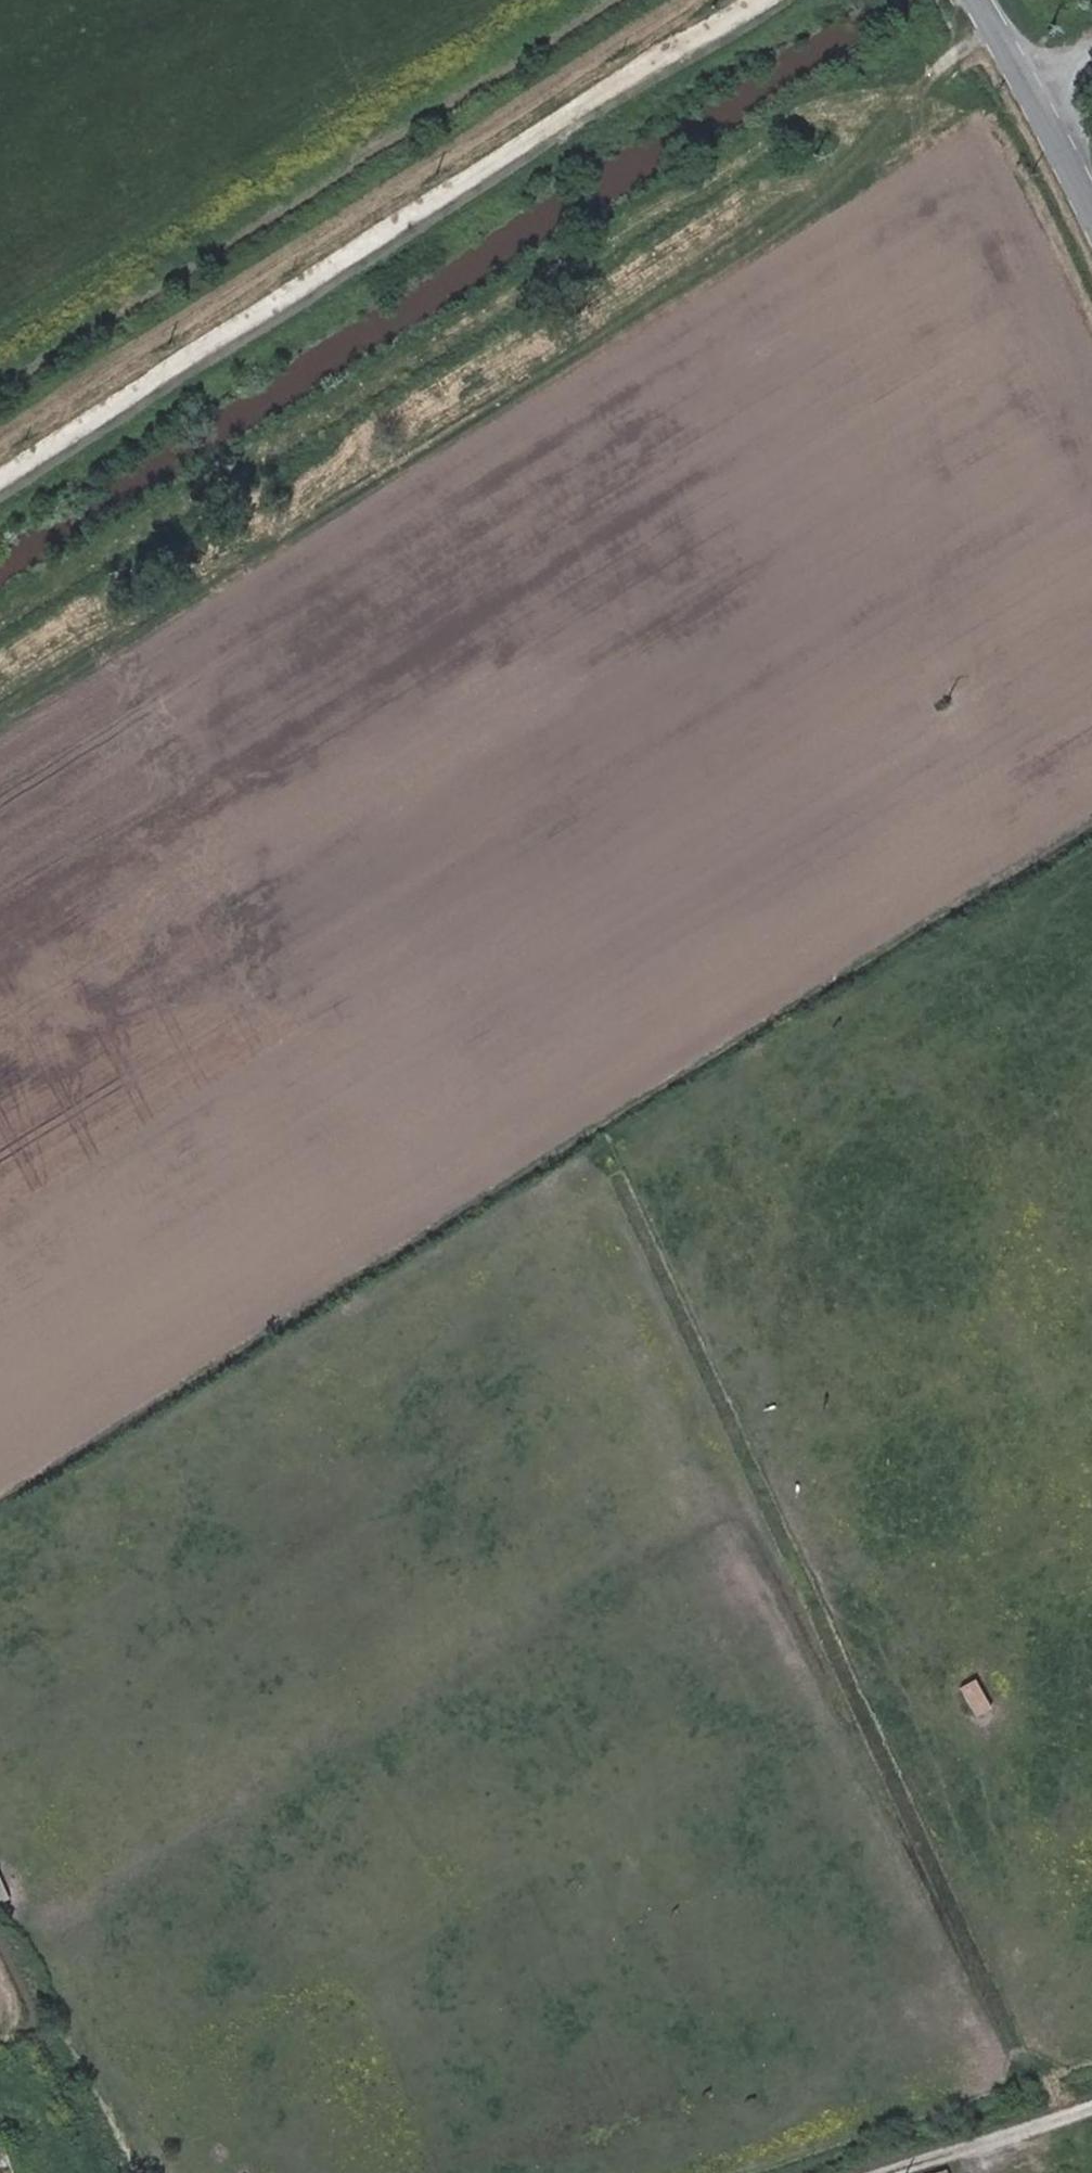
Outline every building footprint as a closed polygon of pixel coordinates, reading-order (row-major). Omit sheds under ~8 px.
[(971,1718),(989,1710),(973,1679),(956,1687),(971,1718)]
